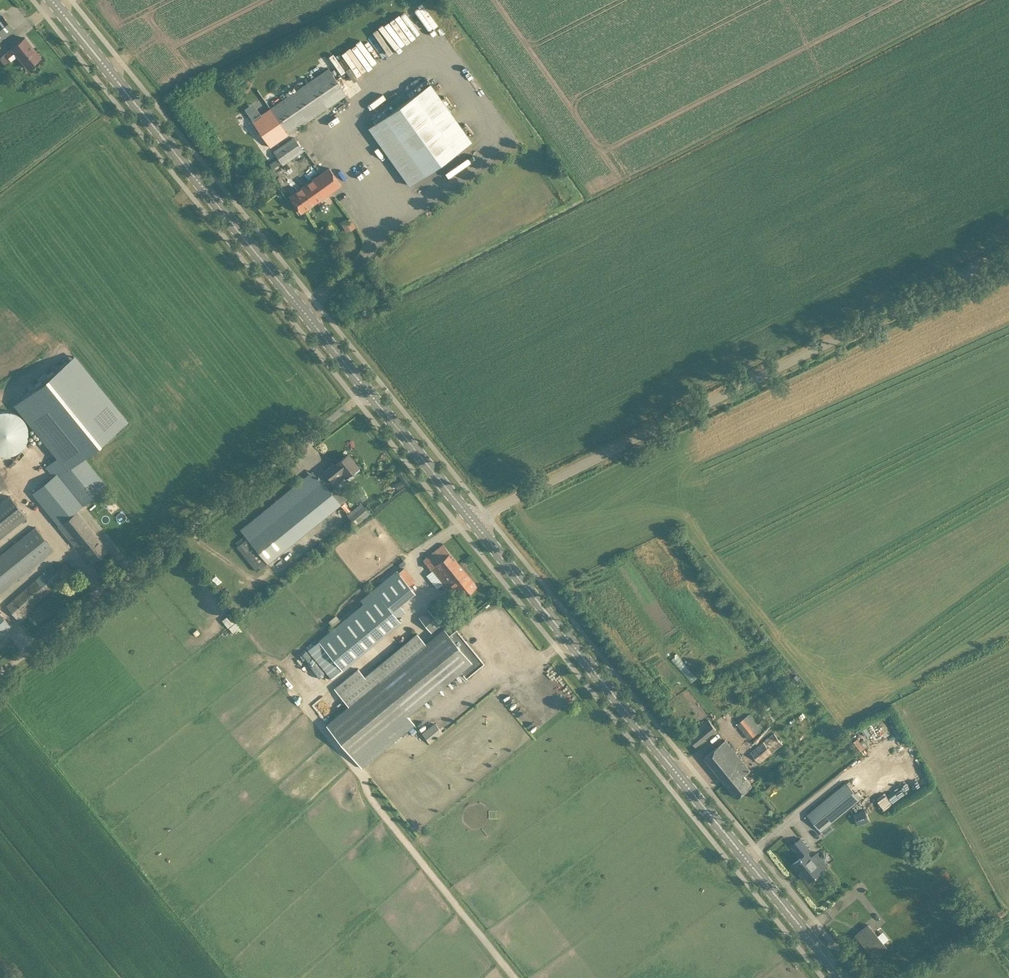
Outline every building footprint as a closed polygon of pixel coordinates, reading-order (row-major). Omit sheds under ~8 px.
[(439,44),(447,38),(423,1),(413,7),(417,12),(412,16),(423,34),(430,30),(439,44)] [(6,36),(14,30),(2,15),(0,16),(0,41),(6,36)] [(387,29),(403,52),(418,41),(401,19),(387,29)] [(400,54),(385,31),(357,49),(367,65),(382,55),(387,62),(400,54)] [(25,37),(12,48),(18,55),(27,67),(41,57),(25,37)] [(0,59),(5,65),(11,60),(6,54),(0,59)] [(328,67),(252,120),(270,146),(346,93),(328,67)] [(368,127),(409,185),(472,141),(430,83),(368,127)] [(336,112),(346,107),(344,102),(334,107),(336,112)] [(515,124),(501,133),(508,143),(521,134),(515,124)] [(273,151),(282,164),(304,150),(294,137),(273,151)] [(289,196),(301,212),(309,206),(341,184),(329,167),(298,190),(297,190),(289,196)] [(127,420),(75,355),(14,404),(57,458),(66,469),(82,456),(127,420)] [(8,411),(4,411),(0,412),(0,453),(2,454),(6,454),(11,454),(15,452),(19,450),(22,447),(25,444),(27,440),(28,436),(28,431),(27,427),(26,423),(23,419),(20,416),(17,413),(12,412),(8,411)] [(335,462),(324,471),(335,484),(351,471),(353,473),(359,468),(357,466),(358,466),(348,454),(336,463),(335,462)] [(57,458),(48,465),(56,475),(33,494),(58,525),(75,511),(81,506),(82,506),(107,487),(82,456),(66,469),(57,458)] [(236,546),(256,571),(347,498),(337,486),(330,491),(318,476),(317,477),(312,471),(240,529),(247,538),(236,546)] [(401,480),(394,483),(397,489),(404,485),(401,480)] [(27,517),(9,495),(0,502),(0,538),(27,517)] [(349,516),(356,525),(370,513),(363,505),(349,516)] [(87,553),(93,561),(107,550),(101,542),(75,511),(58,525),(75,545),(78,542),(87,553)] [(54,550),(36,526),(0,554),(0,592),(54,550)] [(442,586),(443,586),(452,579),(459,573),(460,574),(462,573),(463,574),(465,572),(443,544),(435,550),(423,560),(443,585),(442,586)] [(11,611),(20,622),(28,615),(25,612),(63,578),(64,579),(73,571),(66,564),(57,571),(52,565),(6,606),(11,611)] [(307,648),(331,678),(401,621),(392,611),(415,593),(397,570),(360,600),(363,604),(307,648)] [(443,586),(455,602),(476,586),(465,572),(463,574),(462,573),(460,574),(459,573),(452,579),(443,586)] [(419,616),(432,632),(441,625),(428,609),(419,616)] [(12,627),(0,614),(0,637),(12,627)] [(233,632),(241,625),(233,615),(225,622),(233,632)] [(460,671),(466,677),(484,662),(456,628),(449,634),(444,628),(425,643),(417,633),(365,676),(358,668),(334,688),(348,705),(326,724),(362,768),(414,724),(407,715),(460,671)] [(681,673),(690,680),(695,675),(683,665),(679,662),(681,659),(677,655),(672,661),(683,670),(681,673)] [(737,723),(750,739),(764,727),(760,723),(758,724),(749,713),(737,723)] [(688,736),(696,746),(703,740),(717,729),(709,720),(696,730),(688,736)] [(751,752),(760,763),(783,744),(774,733),(751,752)] [(863,750),(867,746),(860,738),(856,741),(863,750)] [(705,757),(737,797),(745,791),(752,785),(744,775),(750,770),(726,740),(712,750),(705,757)] [(807,814),(821,831),(860,798),(847,782),(807,814)] [(868,809),(857,812),(859,823),(871,820),(868,809)] [(799,839),(791,845),(801,857),(793,863),(799,871),(801,870),(810,881),(817,875),(823,871),(828,866),(817,852),(811,856),(808,852),(811,850),(801,838),(799,839)] [(868,924),(856,934),(875,958),(887,948),(883,943),(889,938),(883,931),(877,935),(868,924)]
